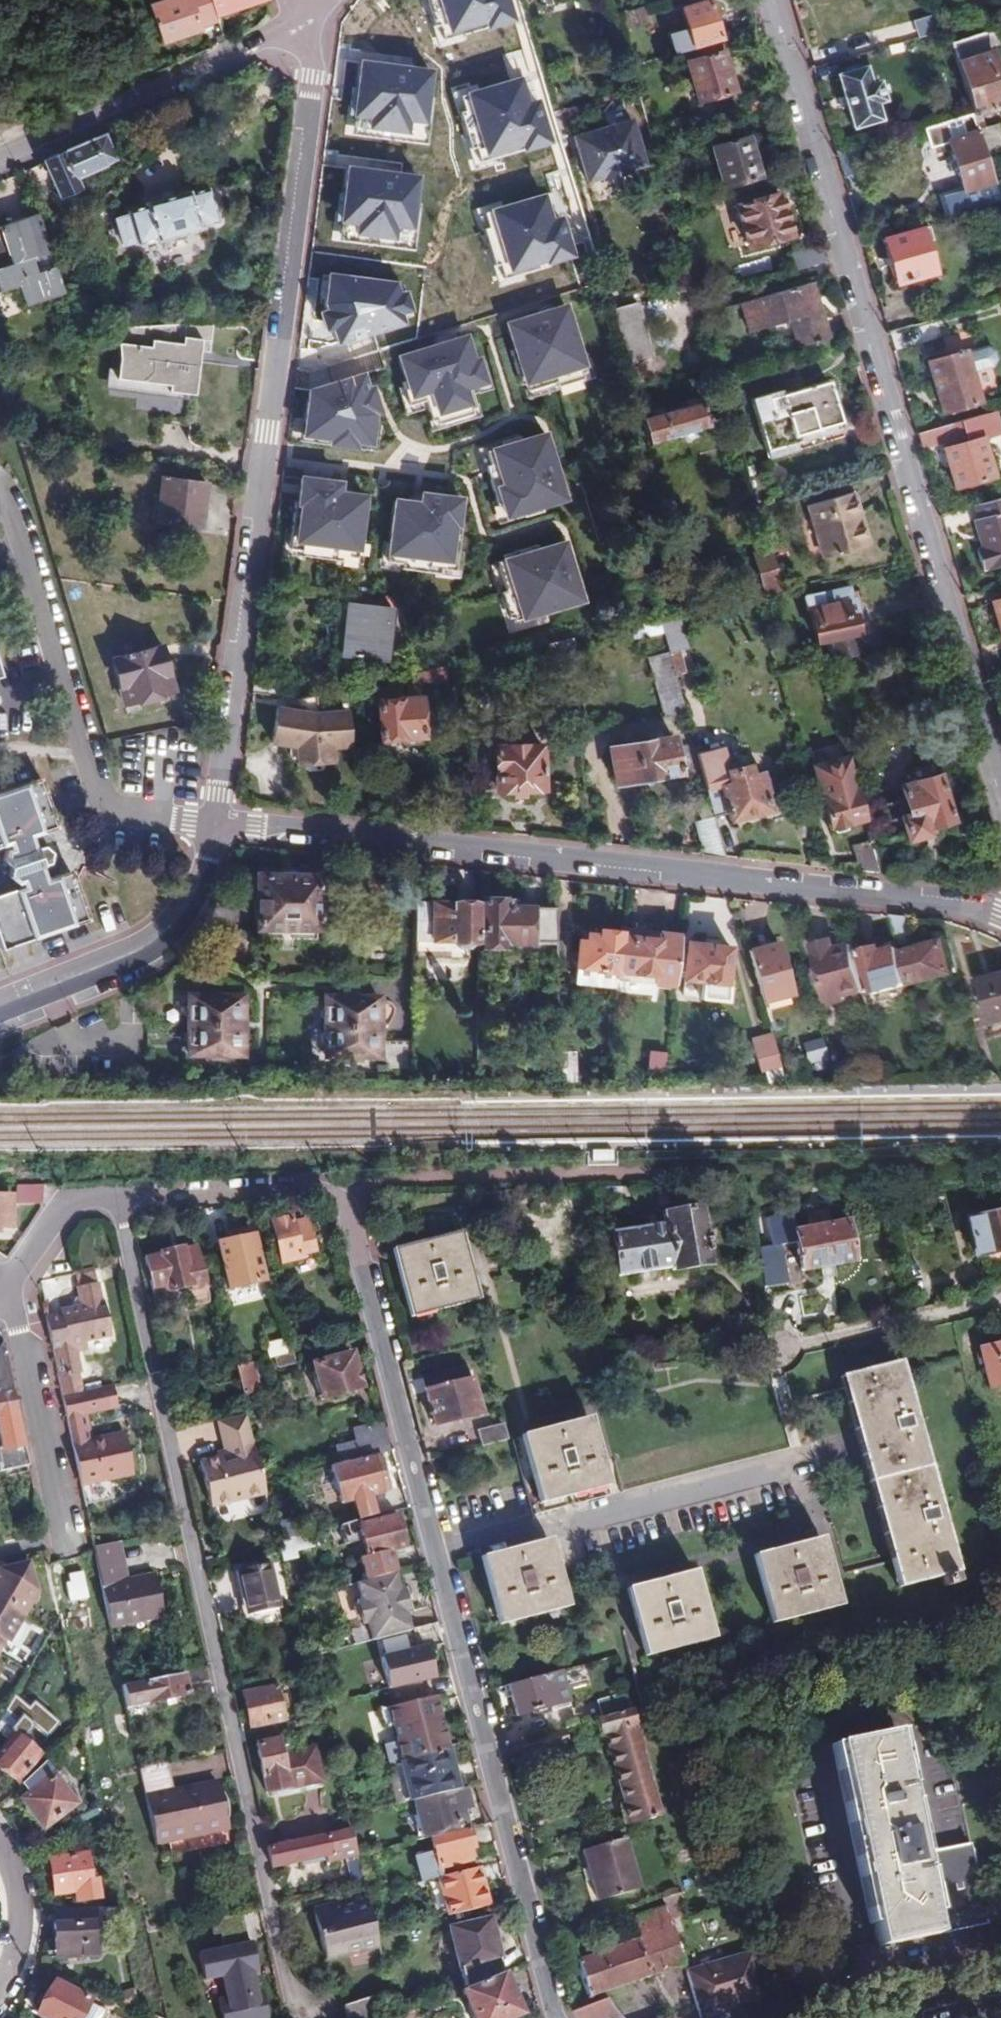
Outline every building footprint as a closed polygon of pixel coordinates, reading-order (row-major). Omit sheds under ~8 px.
[(210,0),(153,0),(148,2),(159,37),(198,25),(198,24),(216,18),(214,11),(210,0)] [(214,11),(250,0),(210,0),(214,11)] [(443,47),(514,26),(506,0),(429,0),(443,47)] [(717,42),(719,41),(707,2),(678,10),(684,28),(663,35),(669,56),(679,53),(717,42)] [(939,13),(915,20),(920,35),(943,28),(943,26),(939,13)] [(943,26),(943,28),(970,113),(1000,103),(1000,85),(992,54),(999,51),(998,45),(1000,41),(1000,38),(998,28),(991,25),(966,33),(961,20),(943,26)] [(732,92),(717,42),(679,53),(695,103),(732,92)] [(886,55),(884,45),(866,51),(869,60),(886,55)] [(429,70),(351,60),(341,135),(418,145),(429,70)] [(868,83),(862,64),(835,73),(851,126),(878,118),(873,101),(883,98),(877,80),(868,83)] [(515,84),(462,99),(480,163),(547,145),(535,103),(522,107),(515,84)] [(973,124),(970,113),(922,127),(929,147),(946,142),(959,189),(946,193),(952,213),(980,205),(975,183),(990,178),(984,159),(973,124)] [(683,130),(701,125),(698,114),(680,119),(683,130)] [(585,184),(646,165),(632,119),(571,137),(585,184)] [(973,124),(984,159),(1000,153),(1000,131),(998,123),(984,127),(982,121),(973,124)] [(756,179),(745,138),(707,149),(720,189),(756,179)] [(100,142),(92,139),(44,160),(59,195),(76,189),(73,180),(105,165),(106,153),(110,151),(106,139),(100,142)] [(419,171),(338,162),(329,244),(410,253),(419,171)] [(775,195),(771,184),(732,196),(746,248),(790,236),(777,195),(775,195)] [(213,212),(205,186),(188,191),(186,188),(142,204),(143,207),(125,214),(126,216),(113,220),(120,240),(132,236),(134,240),(153,233),(154,237),(198,221),(197,218),(213,212)] [(541,194),(481,210),(500,284),(574,264),(562,218),(548,222),(541,194)] [(997,200),(983,204),(987,219),(1000,214),(1000,213),(997,200)] [(56,275),(36,212),(0,223),(0,290),(19,285),(25,306),(63,294),(56,275)] [(929,239),(925,226),(881,240),(894,283),(930,272),(921,242),(929,239)] [(824,264),(819,245),(792,253),(797,272),(824,264)] [(403,281),(322,271),(308,282),(301,328),(333,360),(420,331),(403,281)] [(827,339),(810,284),(739,305),(749,334),(783,325),(790,350),(827,339)] [(693,293),(695,302),(703,300),(701,291),(693,293)] [(630,303),(608,309),(623,363),(646,356),(630,303)] [(564,314),(506,332),(524,391),(582,373),(564,314)] [(210,315),(110,326),(116,355),(115,376),(168,380),(167,387),(194,389),(197,345),(207,346),(210,315)] [(892,345),(940,345),(940,327),(892,328),(892,345)] [(470,338),(397,362),(408,404),(430,397),(437,420),(469,410),(465,396),(487,389),(470,338)] [(991,350),(982,347),(925,362),(941,412),(978,401),(969,373),(989,368),(993,358),(991,350)] [(358,378),(310,391),(306,439),(328,441),(329,450),(351,451),(352,442),(367,443),(368,420),(378,418),(372,395),(363,397),(358,378)] [(843,422),(831,381),(785,394),(784,391),(753,400),(770,456),(773,456),(774,460),(797,453),(796,449),(800,447),(799,444),(840,433),(837,424),(843,422)] [(719,417),(728,415),(725,401),(714,404),(719,417)] [(704,403),(645,420),(652,445),(711,428),(704,403)] [(992,410),(915,433),(920,448),(941,442),(942,448),(941,449),(952,488),(991,476),(979,437),(997,431),(992,410)] [(540,440),(496,457),(510,495),(520,491),(527,507),(558,495),(540,440)] [(207,486),(160,479),(154,524),(200,531),(200,527),(196,526),(201,504),(204,504),(207,486)] [(301,480),(294,540),(354,548),(360,499),(337,495),(338,484),(301,480)] [(821,559),(870,545),(855,493),(807,506),(821,559)] [(970,506),(973,519),(968,521),(977,550),(971,552),(976,570),(982,568),(983,572),(1000,566),(1000,496),(970,506)] [(419,506),(392,504),(386,556),(449,564),(456,502),(421,499),(419,506)] [(779,588),(766,543),(757,545),(759,550),(751,554),(762,592),(779,588)] [(559,549),(500,565),(515,627),(576,611),(559,549)] [(834,660),(855,656),(852,637),(857,635),(858,623),(852,617),(857,614),(851,598),(846,600),(843,591),(801,601),(804,615),(808,614),(816,644),(829,641),(834,660)] [(989,603),(1000,641),(1000,599),(989,603)] [(392,612),(320,602),(319,606),(324,607),(318,652),(386,661),(392,612)] [(687,613),(702,610),(701,604),(686,608),(687,613)] [(657,620),(661,634),(667,654),(678,651),(685,649),(676,616),(657,620)] [(621,621),(623,627),(638,624),(637,617),(621,621)] [(623,627),(613,629),(617,644),(661,634),(657,620),(638,624),(623,627)] [(544,644),(546,652),(566,648),(567,662),(571,662),(570,648),(571,639),(544,644)] [(171,693),(158,647),(108,661),(121,707),(133,703),(134,706),(157,700),(156,697),(171,693)] [(678,651),(667,654),(673,676),(683,672),(678,651)] [(663,716),(683,711),(673,676),(667,654),(647,660),(663,716)] [(445,666),(418,672),(405,675),(407,687),(445,679),(445,666)] [(399,701),(398,691),(375,692),(379,755),(401,755),(401,746),(424,744),(422,700),(399,701)] [(312,711),(276,706),(271,740),(296,744),(296,761),(303,760),(303,765),(307,769),(319,768),(322,765),(322,760),(329,760),(329,745),(347,745),(346,710),(312,711)] [(678,770),(672,748),(670,736),(607,749),(614,784),(638,779),(644,784),(648,785),(656,782),(657,776),(678,770)] [(495,746),(495,766),(483,766),(484,786),(496,786),(496,790),(513,790),(512,796),(525,797),(525,790),(541,790),(541,746),(539,745),(538,742),(536,740),(524,740),(522,741),(521,746),(495,746)] [(684,745),(672,748),(678,770),(689,768),(684,745)] [(727,812),(729,819),(771,809),(769,801),(775,799),(769,779),(763,781),(761,772),(751,774),(749,765),(727,770),(720,747),(695,754),(712,816),(727,812)] [(950,821),(936,777),(932,763),(907,771),(911,785),(899,789),(902,799),(875,807),(886,840),(904,835),(906,841),(923,836),(921,831),(950,821)] [(850,829),(866,824),(854,784),(848,764),(813,773),(831,834),(834,833),(839,837),(849,834),(850,829)] [(5,948),(14,944),(88,919),(93,917),(87,899),(81,880),(63,872),(50,876),(46,864),(52,862),(47,847),(41,847),(37,837),(48,833),(58,814),(45,776),(0,792),(0,847),(11,843),(14,847),(10,849),(7,859),(14,865),(12,874),(20,880),(25,878),(27,884),(0,894),(0,933),(5,948)] [(854,852),(860,871),(881,873),(872,846),(854,852)] [(253,876),(252,938),(312,941),(312,927),(330,928),(331,904),(313,903),(314,879),(312,878),(312,870),(258,868),(257,876),(253,876)] [(450,952),(451,938),(456,944),(465,944),(468,938),(474,938),(474,900),(413,898),(413,938),(413,952),(450,952)] [(556,945),(554,906),(506,906),(507,900),(502,900),(501,898),(484,898),(483,949),(502,950),(502,945),(556,945)] [(617,978),(620,930),(601,929),(601,933),(586,932),(585,941),(580,940),(577,981),(616,984),(617,978)] [(678,933),(620,930),(617,978),(673,982),(678,933)] [(897,995),(895,988),(909,983),(900,952),(897,943),(897,942),(883,945),(881,938),(877,939),(874,935),(861,940),(864,950),(860,951),(873,994),(881,992),(883,999),(897,995)] [(818,983),(825,981),(830,999),(832,1000),(835,1005),(845,1001),(846,996),(865,992),(850,943),(835,947),(833,939),(815,945),(822,972),(815,974),(818,983)] [(909,983),(955,970),(946,939),(900,952),(909,983)] [(727,945),(688,941),(683,992),(702,993),(701,1012),(724,1015),(728,985),(723,983),(727,945)] [(777,942),(749,950),(763,1001),(791,992),(777,942)] [(980,983),(993,1025),(1000,1023),(1000,977),(980,983)] [(241,1055),(242,998),(224,999),(224,994),(206,994),(206,999),(189,998),(189,1006),(183,1010),(183,1015),(188,1020),(189,1030),(184,1034),(183,1041),(189,1047),(188,1054),(205,1055),(205,1060),(223,1059),(224,1054),(241,1055)] [(377,1054),(378,999),(362,999),(361,995),(343,995),(343,999),(324,999),(325,1009),(321,1012),(321,1018),(325,1021),(325,1033),(322,1037),(321,1044),(324,1045),(325,1055),(342,1054),(343,1061),(360,1060),(360,1055),(377,1054)] [(760,1048),(775,1042),(772,1030),(751,1037),(759,1067),(765,1065),(760,1048)] [(811,1071),(831,1065),(822,1037),(802,1043),(811,1071)] [(768,1077),(785,1077),(775,1042),(760,1048),(765,1065),(768,1077)] [(388,1043),(388,1081),(412,1081),(412,1043),(388,1043)] [(559,1051),(560,1081),(574,1081),(574,1052),(559,1051)] [(648,1052),(646,1081),(664,1081),(666,1052),(648,1052)] [(19,1204),(40,1203),(39,1191),(18,1192),(19,1204)] [(9,1199),(0,1199),(0,1225),(11,1224),(9,1199)] [(674,1272),(711,1264),(699,1207),(662,1214),(663,1223),(658,1224),(650,1225),(610,1233),(619,1277),(673,1268),(674,1272)] [(952,1223),(960,1259),(1000,1249),(1000,1212),(952,1223)] [(650,1225),(658,1224),(657,1217),(649,1218),(650,1225)] [(290,1224),(288,1219),(269,1224),(278,1261),(297,1257),(296,1253),(309,1249),(303,1221),(290,1224)] [(844,1220),(791,1229),(798,1269),(851,1260),(844,1220)] [(376,1232),(379,1243),(399,1239),(395,1231),(376,1232)] [(458,1232),(390,1251),(408,1317),(476,1301),(458,1232)] [(250,1236),(216,1244),(227,1288),(261,1280),(250,1236)] [(180,1247),(143,1256),(151,1291),(166,1287),(167,1292),(196,1285),(197,1290),(204,1289),(193,1247),(181,1250),(180,1247)] [(70,1271),(72,1287),(93,1283),(88,1267),(70,1271)] [(55,1315),(41,1318),(58,1396),(77,1392),(73,1375),(76,1374),(70,1352),(80,1351),(79,1344),(106,1337),(98,1300),(96,1300),(93,1283),(72,1287),(73,1297),(68,1298),(64,1305),(65,1309),(54,1311),(55,1315)] [(980,1347),(989,1386),(1000,1384),(1000,1343),(980,1347)] [(0,1352),(0,1451),(20,1448),(0,1352)] [(293,1352),(272,1358),(274,1367),(295,1362),(293,1352)] [(350,1354),(317,1362),(326,1399),(360,1390),(350,1354)] [(845,1374),(872,1481),(924,1468),(914,1431),(908,1433),(905,1419),(911,1417),(897,1361),(845,1374)] [(255,1391),(249,1364),(234,1367),(241,1394),(255,1391)] [(864,1483),(872,1481),(845,1374),(839,1376),(864,1483)] [(476,1382),(426,1394),(436,1434),(486,1422),(476,1382)] [(77,1392),(58,1396),(62,1417),(73,1415),(112,1407),(108,1386),(77,1392)] [(266,1494),(246,1414),(218,1421),(224,1449),(227,1449),(228,1454),(219,1456),(199,1462),(209,1507),(266,1494)] [(73,1415),(62,1417),(68,1446),(78,1444),(73,1415)] [(908,1433),(914,1431),(911,1417),(905,1419),(908,1433)] [(586,1420),(520,1437),(530,1477),(522,1479),(532,1516),(607,1495),(586,1420)] [(510,1442),(505,1424),(479,1431),(483,1449),(510,1442)] [(78,1444),(68,1446),(76,1485),(129,1474),(119,1433),(100,1436),(100,1440),(78,1444)] [(376,1457),(345,1465),(354,1500),(385,1491),(376,1457)] [(912,1577),(914,1583),(933,1579),(935,1588),(947,1585),(945,1577),(950,1575),(937,1521),(930,1523),(929,1510),(934,1509),(924,1468),(872,1481),(890,1562),(885,1563),(891,1588),(894,1588),(892,1582),(912,1577)] [(864,1483),(885,1563),(890,1562),(872,1481),(864,1483)] [(930,1523),(937,1521),(934,1509),(929,1510),(930,1523)] [(343,1544),(360,1539),(365,1556),(385,1551),(398,1547),(389,1513),(356,1522),(339,1526),(343,1544)] [(283,1524),(274,1526),(277,1543),(287,1539),(283,1524)] [(277,1543),(277,1545),(282,1561),(296,1559),(295,1551),(310,1547),(307,1534),(287,1539),(277,1543)] [(764,1618),(830,1600),(814,1538),(747,1556),(764,1618)] [(125,1581),(117,1540),(89,1546),(106,1629),(124,1626),(123,1621),(142,1617),(143,1621),(160,1617),(150,1576),(125,1581)] [(493,1619),(562,1602),(546,1540),(477,1557),(493,1619)] [(391,1573),(385,1551),(365,1556),(360,1557),(366,1580),(391,1573)] [(0,1570),(0,1648),(3,1642),(7,1645),(34,1593),(26,1563),(0,1570)] [(269,1565),(233,1573),(243,1617),(279,1608),(269,1565)] [(707,1638),(688,1570),(623,1587),(640,1655),(707,1638)] [(391,1573),(366,1580),(356,1582),(370,1641),(389,1636),(412,1630),(397,1572),(391,1573)] [(894,1588),(914,1583),(912,1577),(892,1582),(894,1588)] [(832,1606),(830,1600),(764,1618),(766,1623),(832,1606)] [(564,1608),(562,1602),(493,1619),(494,1625),(564,1608)] [(428,1680),(416,1630),(412,1630),(389,1636),(393,1651),(353,1661),(365,1707),(392,1700),(390,1690),(428,1680)] [(556,1674),(505,1689),(514,1720),(548,1710),(549,1714),(566,1709),(556,1674)] [(182,1676),(120,1689),(124,1709),(186,1696),(182,1676)] [(278,1685),(242,1693),(250,1728),(286,1720),(278,1685)] [(630,1711),(625,1693),(593,1703),(597,1719),(630,1711)] [(385,1705),(399,1760),(446,1748),(432,1694),(385,1705)] [(619,1804),(625,1826),(657,1817),(630,1711),(597,1719),(595,1720),(600,1737),(604,1735),(616,1732),(634,1801),(622,1804),(619,1804)] [(872,1925),(876,1943),(984,1922),(969,1843),(926,1852),(920,1853),(909,1798),(906,1783),(896,1731),(896,1729),(837,1741),(872,1925)] [(901,1729),(896,1731),(906,1783),(912,1782),(901,1729)] [(604,1735),(622,1804),(634,1801),(616,1732),(604,1735)] [(0,1751),(0,1774),(13,1786),(38,1756),(12,1736),(7,1742),(0,1751)] [(274,1736),(253,1741),(265,1794),(319,1781),(311,1743),(278,1750),(274,1736)] [(866,1925),(872,1925),(837,1741),(831,1743),(842,1807),(866,1925)] [(456,1788),(446,1748),(399,1760),(409,1800),(456,1788)] [(40,1764),(21,1784),(29,1794),(24,1797),(34,1810),(29,1814),(41,1830),(74,1804),(62,1790),(70,1784),(57,1770),(50,1776),(40,1764)] [(170,1796),(163,1765),(137,1771),(153,1847),(225,1831),(214,1786),(181,1794),(182,1797),(174,1798),(173,1795),(170,1796)] [(456,1788),(409,1800),(419,1840),(430,1837),(465,1828),(469,1828),(463,1807),(470,1806),(465,1786),(456,1788)] [(34,1810),(24,1797),(19,1801),(29,1814),(34,1810)] [(920,1853),(926,1852),(914,1798),(909,1798),(920,1853)] [(351,1828),(348,1818),(333,1821),(336,1832),(351,1828)] [(336,1832),(266,1848),(270,1869),(332,1856),(334,1863),(343,1862),(358,1858),(351,1828),(336,1832)] [(416,1857),(422,1880),(436,1876),(445,1874),(443,1865),(450,1864),(467,1861),(465,1850),(470,1848),(465,1828),(430,1837),(434,1853),(416,1857)] [(621,1841),(580,1852),(593,1902),(634,1890),(621,1841)] [(473,1859),(470,1848),(465,1850),(467,1861),(473,1859)] [(88,1851),(48,1859),(54,1894),(78,1891),(79,1901),(101,1898),(97,1877),(93,1878),(88,1851)] [(358,1858),(343,1862),(345,1874),(361,1870),(358,1858)] [(445,1874),(453,1872),(450,1864),(443,1865),(445,1874)] [(485,1906),(475,1867),(453,1872),(445,1874),(436,1876),(446,1916),(485,1906)] [(361,1870),(345,1874),(348,1884),(363,1880),(361,1870)] [(326,1960),(380,1948),(376,1932),(366,1895),(347,1900),(348,1906),(336,1909),(335,1905),(313,1910),(326,1960)] [(659,1900),(623,1912),(627,1921),(662,1908),(659,1900)] [(117,1908),(51,1911),(53,1945),(61,1945),(61,1961),(95,1959),(93,1924),(120,1923),(117,1908)] [(662,1908),(627,1921),(633,1940),(574,1960),(587,1997),(681,1968),(662,1908)] [(240,1913),(205,1920),(208,1935),(217,1933),(219,1945),(198,1950),(204,1977),(221,1974),(226,2000),(213,2003),(216,2017),(262,2017),(240,1913)] [(463,1987),(500,1972),(487,1918),(448,1929),(463,1987)] [(877,1950),(986,1930),(984,1922),(876,1943),(877,1950)] [(54,1961),(61,1961),(61,1945),(53,1945),(54,1961)] [(683,1975),(695,2013),(757,1993),(745,1955),(683,1975)] [(459,1989),(471,2017),(504,2017),(518,2013),(500,1972),(463,1987),(459,1989)] [(85,2000),(50,1984),(34,2016),(38,2017),(97,2017),(99,2013),(83,2005),(85,2000)] [(116,2002),(138,2011),(133,1990),(124,1991),(117,1996),(116,2002)] [(341,2005),(345,2017),(359,2017),(379,2011),(372,1994),(341,2005)] [(570,2012),(574,2017),(611,2017),(619,2015),(608,1998),(570,2012)]
